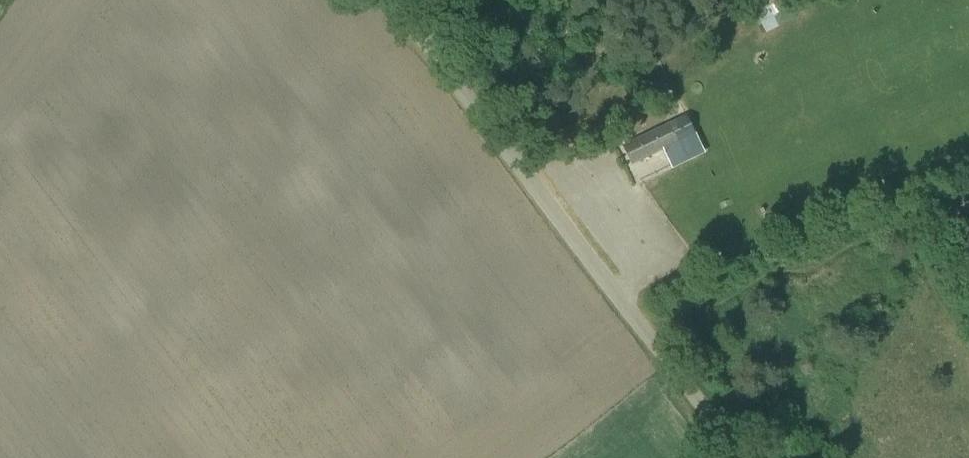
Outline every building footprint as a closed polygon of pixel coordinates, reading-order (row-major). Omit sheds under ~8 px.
[(756,13),(766,33),(793,19),(783,0),(781,0),(756,13)] [(625,150),(635,172),(698,142),(687,120),(625,150)]
